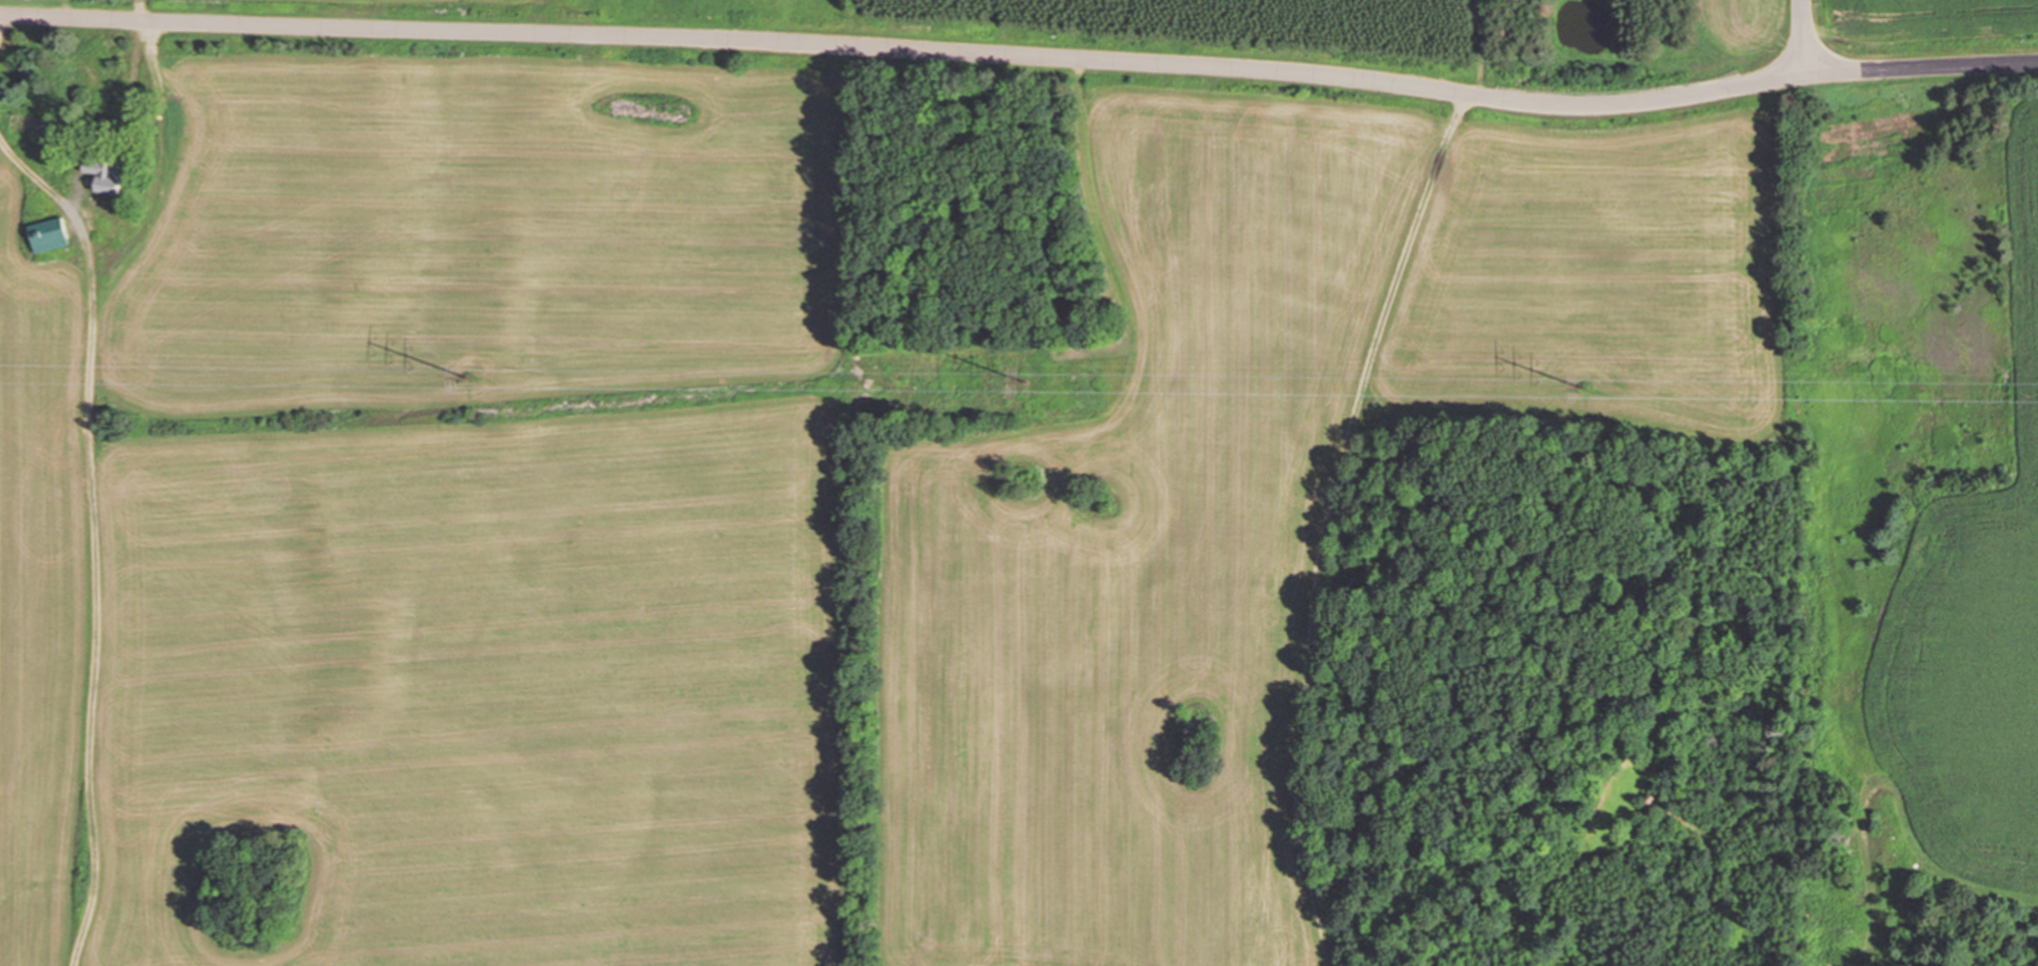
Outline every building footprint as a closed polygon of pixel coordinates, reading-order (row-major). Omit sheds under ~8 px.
[(89,173),(88,192),(116,193),(117,159),(79,157),(78,173),(89,173)]
